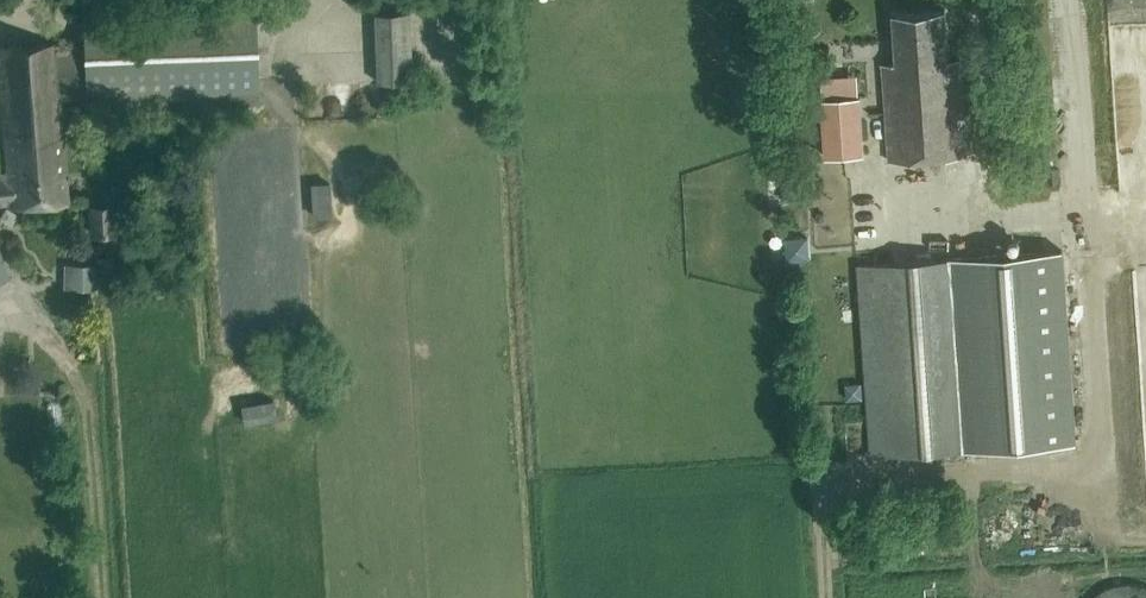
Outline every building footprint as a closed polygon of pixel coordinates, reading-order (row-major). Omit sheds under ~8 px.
[(948,60),(945,11),(894,15),(897,63),(883,64),(889,161),(967,156),(960,59),(948,60)] [(412,82),(409,13),(375,14),(377,84),(412,82)] [(255,17),(84,24),(85,49),(58,50),(58,44),(0,47),(0,59),(9,177),(0,178),(0,204),(11,204),(11,205),(68,202),(62,130),(65,130),(62,99),(258,91),(255,17)] [(861,153),(858,87),(823,89),(826,154),(861,153)] [(804,177),(782,179),(784,200),(805,199),(804,177)] [(833,205),(834,220),(889,217),(888,202),(833,205)] [(808,235),(787,237),(788,258),(810,257),(808,235)] [(1059,249),(970,257),(857,267),(875,458),(987,448),(1077,438),(1059,249)] [(0,251),(0,282),(10,278),(0,251)] [(93,265),(69,264),(69,290),(92,290),(93,265)]
